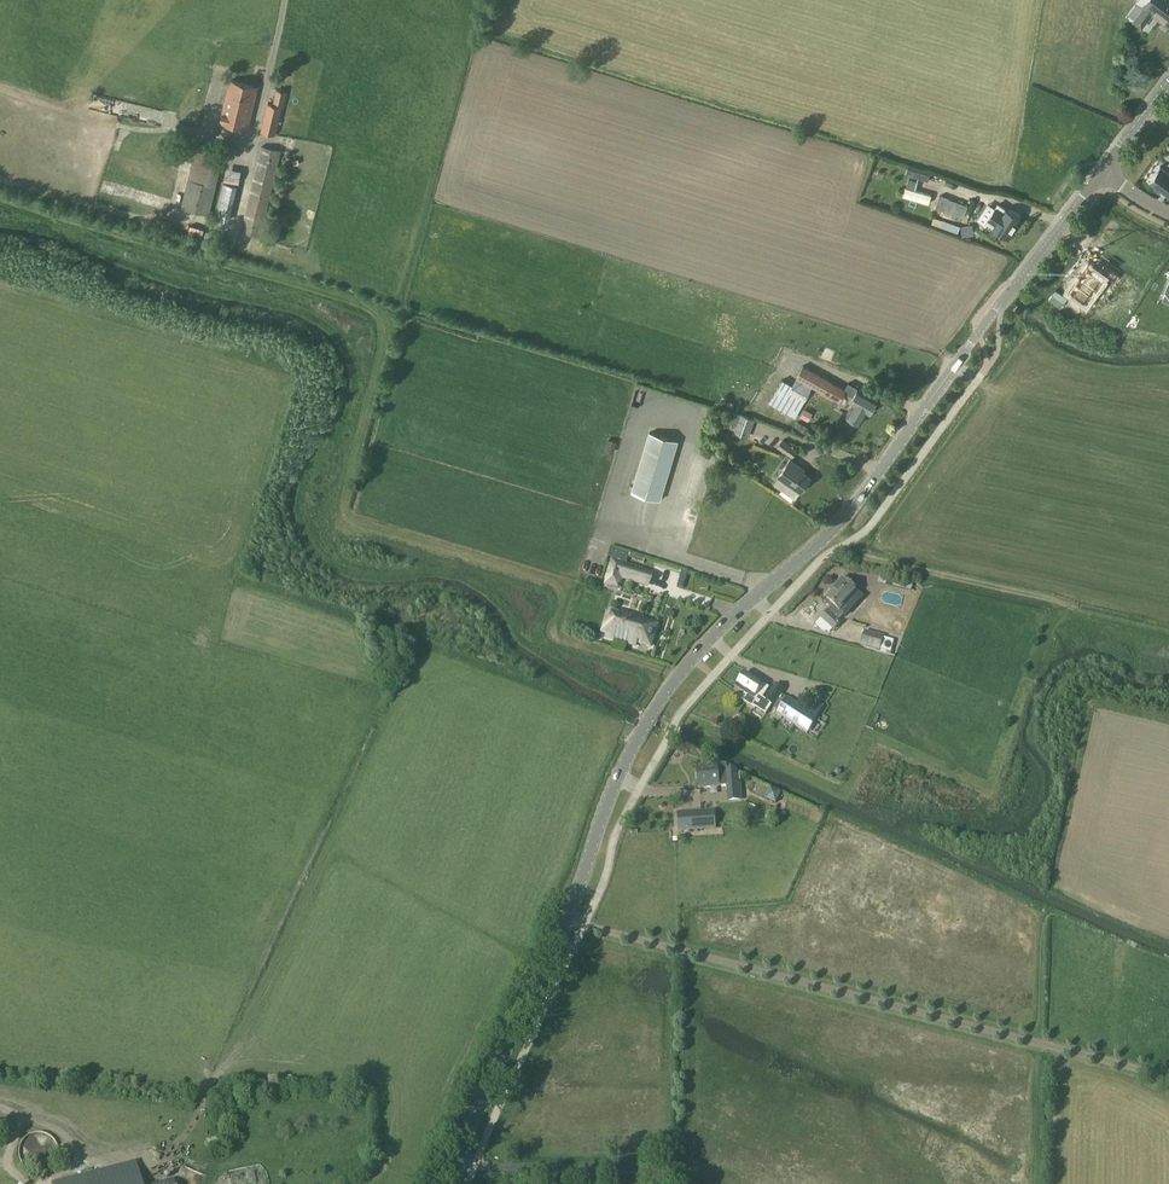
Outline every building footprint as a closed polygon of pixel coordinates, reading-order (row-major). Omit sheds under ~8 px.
[(1141,27),(1154,10),(1160,15),(1158,18),(1168,26),(1168,0),(1147,0),(1142,6),(1144,7),(1133,21),(1141,27)] [(191,46),(190,62),(203,63),(204,47),(191,46)] [(258,87),(231,80),(221,122),(248,128),(258,87)] [(278,90),(274,104),(268,103),(261,132),(276,135),(286,92),(278,90)] [(216,155),(224,157),(234,160),(238,146),(219,141),(218,149),(216,155)] [(216,155),(218,149),(197,144),(188,179),(209,184),(216,187),(224,157),(216,155)] [(281,150),(271,148),(262,146),(241,231),(261,236),(281,150)] [(1152,183),(1168,194),(1167,195),(1168,196),(1168,172),(1160,165),(1160,166),(1163,168),(1152,183)] [(241,170),(226,168),(225,181),(239,183),(241,170)] [(909,177),(906,187),(915,190),(919,180),(909,177)] [(181,208),(196,212),(210,215),(216,187),(209,184),(188,179),(181,208)] [(229,221),(237,186),(224,182),(215,217),(229,221)] [(964,218),(968,205),(940,195),(935,207),(964,218)] [(998,204),(984,224),(993,230),(994,228),(1001,232),(1007,236),(1020,218),(1019,217),(1021,214),(1012,208),(1010,211),(998,204)] [(939,220),(937,225),(952,232),(955,227),(939,220)] [(957,227),(958,236),(968,234),(967,225),(957,227)] [(1075,282),(1069,290),(1085,301),(1105,275),(1114,281),(1119,274),(1103,263),(1096,272),(1087,266),(1081,274),(1080,273),(1074,281),(1075,282)] [(803,365),(796,378),(813,387),(840,402),(845,392),(853,396),(849,403),(851,404),(845,415),(861,423),(867,412),(869,413),(878,398),(874,396),(875,394),(869,390),(867,393),(848,382),(846,388),(803,365)] [(805,400),(813,387),(796,378),(792,385),(789,391),(792,393),(805,400)] [(782,411),(796,419),(806,400),(805,400),(792,393),(782,411)] [(805,409),(801,416),(808,420),(812,413),(805,409)] [(740,414),(738,421),(734,432),(746,436),(753,418),(740,414)] [(843,434),(865,449),(874,438),(851,422),(843,434)] [(650,431),(632,491),(661,500),(679,440),(650,431)] [(607,438),(604,449),(614,452),(617,441),(607,438)] [(797,450),(783,440),(778,447),(792,457),(797,450)] [(801,491),(806,484),(811,477),(803,472),(805,470),(790,459),(779,475),(801,491)] [(611,548),(608,557),(627,563),(629,554),(611,548)] [(608,581),(606,587),(614,589),(614,587),(620,589),(621,585),(623,586),(625,581),(650,589),(655,573),(614,559),(607,581),(608,581)] [(858,591),(872,585),(868,576),(854,582),(858,591)] [(857,593),(851,587),(842,579),(842,580),(831,592),(830,591),(830,592),(832,594),(826,600),(834,607),(828,612),(820,620),(833,632),(841,624),(839,623),(846,616),(840,611),(857,593)] [(609,610),(606,621),(604,621),(600,634),(605,636),(604,639),(636,649),(637,646),(651,650),(659,625),(619,612),(619,613),(609,610)] [(668,611),(666,617),(673,619),(675,613),(668,611)] [(882,637),(864,633),(861,647),(879,652),(882,637)] [(755,711),(755,709),(765,716),(772,706),(765,702),(765,701),(762,699),(765,695),(764,694),(767,688),(745,674),(736,688),(747,696),(743,703),(755,711)] [(772,706),(773,707),(783,690),(775,685),(765,701),(765,702),(772,706)] [(817,718),(801,708),(786,699),(776,715),(807,735),(817,718)] [(803,707),(801,708),(817,718),(823,708),(812,701),(807,709),(803,707)] [(716,769),(696,771),(698,789),(726,787),(726,790),(738,789),(738,780),(735,780),(734,770),(726,771),(726,766),(716,764),(716,769)] [(780,795),(770,790),(766,799),(775,804),(780,795)] [(701,811),(677,812),(678,829),(683,829),(683,832),(702,830),(701,811)] [(27,1131),(18,1155),(45,1165),(53,1144),(38,1139),(39,1135),(27,1131)] [(137,1161),(50,1183),(142,1183),(137,1161)] [(198,1183),(201,1169),(180,1164),(176,1178),(198,1183)] [(254,1179),(266,1178),(265,1168),(254,1168),(254,1179)]
